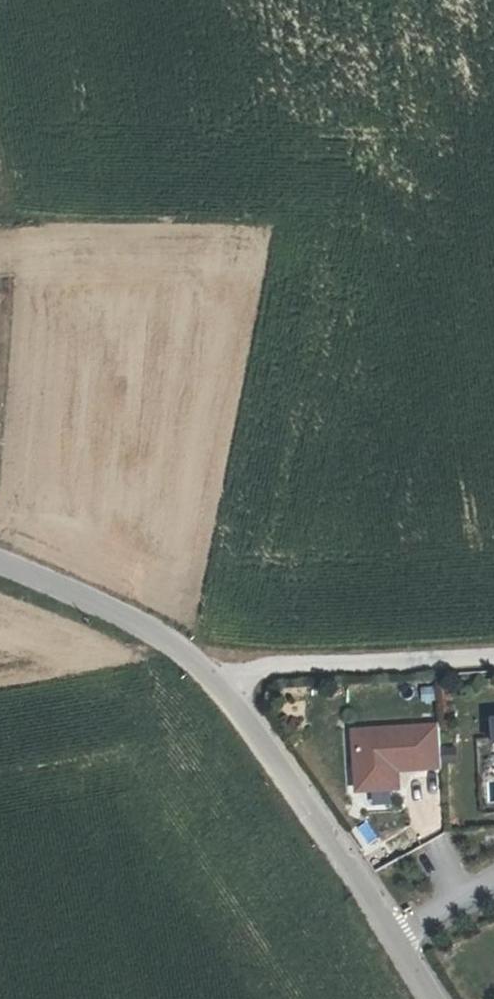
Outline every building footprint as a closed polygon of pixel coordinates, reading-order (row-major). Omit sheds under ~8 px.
[(437,767),(435,731),(358,735),(359,752),(350,753),(351,778),(361,777),(363,795),(387,793),(387,775),(422,773),(422,768),(437,767)]
